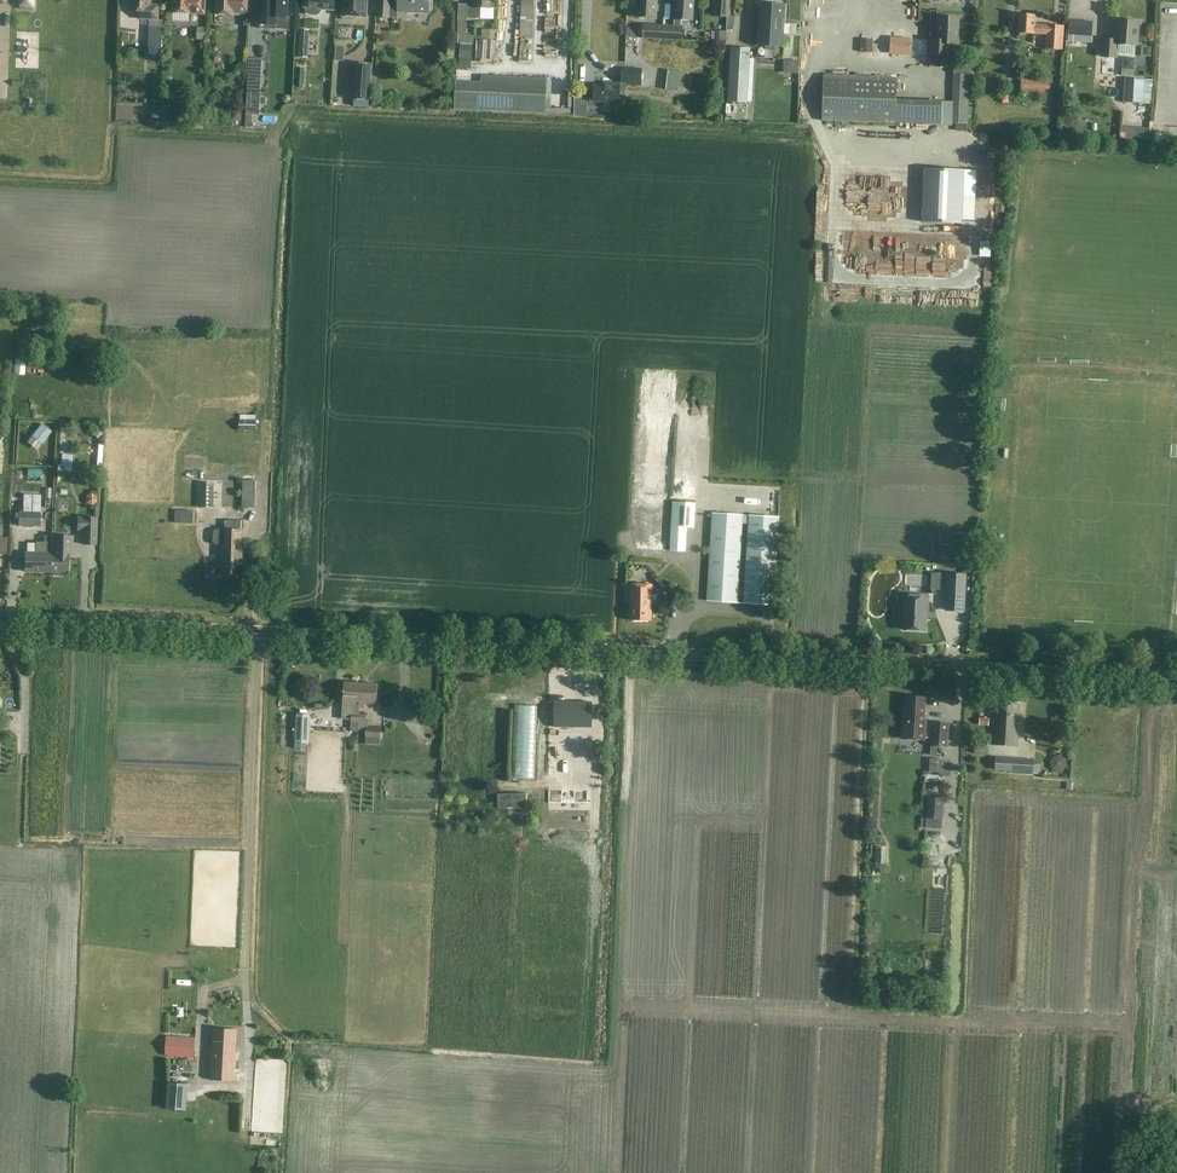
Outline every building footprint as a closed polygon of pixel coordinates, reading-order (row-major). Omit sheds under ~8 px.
[(17,9),(34,10),(34,0),(18,0),(17,9)] [(148,20),(147,40),(163,41),(164,21),(158,21),(159,6),(158,6),(158,9),(151,9),(151,0),(132,0),(131,0),(130,11),(140,12),(140,20),(148,20)] [(205,0),(173,0),(171,24),(172,24),(172,13),(204,15),(205,0)] [(239,16),(239,13),(247,14),(246,17),(244,17),(244,26),(250,26),(250,14),(249,14),(250,0),(215,0),(214,23),(215,23),(215,15),(239,16)] [(262,29),(278,29),(279,18),(289,18),(290,0),(263,0),(262,29)] [(307,12),(308,14),(311,14),(315,15),(318,14),(319,12),(320,10),(320,8),(322,8),(322,9),(334,10),(335,0),(304,0),(304,7),(306,8),(306,10),(307,12)] [(342,16),(343,16),(343,18),(345,19),(353,20),(355,18),(355,16),(366,17),(367,0),(343,0),(342,16)] [(389,0),(377,0),(377,17),(389,18),(389,0)] [(399,12),(430,12),(430,9),(434,9),(433,0),(399,0),(399,12)] [(491,0),(474,0),(474,5),(467,5),(466,19),(480,19),(481,9),(490,9),(491,0)] [(657,0),(637,0),(636,17),(656,19),(657,0)] [(693,0),(675,0),(674,20),(692,21),(693,0)] [(714,16),(728,17),(729,0),(715,0),(714,16)] [(782,47),(784,5),(760,4),(758,46),(782,47)] [(1033,34),(1046,35),(1045,49),(1062,50),(1064,26),(1046,24),(1046,25),(1034,25),(1035,15),(1019,14),(1018,34),(1033,35),(1033,34)] [(957,45),(958,18),(939,17),(937,40),(930,40),(930,54),(948,55),(948,44),(957,45)] [(1118,20),(1117,41),(1112,41),(1112,40),(1103,39),(1102,57),(1111,58),(1116,58),(1116,54),(1134,55),(1135,46),(1138,46),(1139,34),(1136,34),(1136,28),(1138,28),(1138,23),(1136,23),(1136,21),(1118,20)] [(662,39),(663,26),(643,25),(643,38),(662,39)] [(682,27),(663,26),(662,39),(681,41),(682,27)] [(206,27),(197,27),(197,39),(206,40),(206,27)] [(305,28),(301,57),(314,59),(318,30),(305,28)] [(485,29),(484,38),(496,40),(497,30),(485,29)] [(636,30),(626,30),(626,39),(636,39),(636,30)] [(912,38),(911,54),(927,55),(928,39),(912,38)] [(637,56),(647,46),(640,40),(630,49),(637,56)] [(861,46),(861,50),(897,51),(897,42),(872,41),(872,46),(861,46)] [(460,44),(459,68),(470,69),(472,45),(460,44)] [(747,103),(750,49),(731,48),(728,102),(747,103)] [(247,58),(245,115),(258,115),(261,59),(247,58)] [(353,99),(369,100),(371,65),(356,64),(353,99)] [(296,97),(302,97),(303,86),(305,85),(305,81),(303,80),(304,76),(305,75),(306,71),(304,70),(304,68),(298,68),(296,97)] [(620,96),(624,96),(625,86),(642,86),(642,78),(648,78),(648,70),(621,69),(621,84),(609,83),(609,86),(595,85),(595,86),(591,86),(590,100),(594,100),(594,101),(620,102),(620,96)] [(678,70),(668,69),(666,88),(677,90),(678,70)] [(456,83),(471,83),(471,71),(456,70),(456,83)] [(822,120),(896,123),(897,78),(823,75),(822,120)] [(547,78),(481,76),(481,88),(456,87),(455,109),(546,113),(547,78)] [(1050,97),(1051,78),(1021,76),(1020,96),(1050,97)] [(22,79),(12,78),(11,88),(21,88),(22,79)] [(1151,104),(1152,80),(1124,79),(1123,103),(1151,104)] [(964,170),(924,168),(922,222),(961,224),(962,222),(963,197),(964,170)] [(16,357),(16,373),(27,373),(27,357),(16,357)] [(646,375),(635,549),(665,551),(676,377),(646,375)] [(215,420),(216,406),(203,405),(202,419),(215,420)] [(225,420),(217,420),(217,430),(225,430),(225,420)] [(257,420),(239,420),(239,431),(257,432),(257,420)] [(41,424),(31,437),(41,444),(51,431),(41,424)] [(189,447),(189,433),(179,433),(180,448),(189,447)] [(70,435),(63,434),(61,464),(57,464),(57,471),(70,472),(72,445),(70,445),(70,435)] [(200,508),(212,508),(213,484),(200,484),(200,508)] [(23,494),(23,510),(19,510),(18,526),(40,527),(41,513),(41,495),(23,494)] [(97,506),(100,498),(90,494),(87,502),(97,506)] [(694,528),(695,504),(673,502),(670,551),(685,552),(686,528),(694,528)] [(256,530),(256,512),(247,512),(246,530),(256,530)] [(773,606),(779,518),(713,514),(707,601),(773,606)] [(85,521),(83,545),(96,547),(98,522),(85,521)] [(223,545),(222,576),(241,577),(243,531),(224,530),(224,531),(217,530),(214,533),(214,542),(216,545),(223,545)] [(52,543),(51,573),(54,573),(54,574),(55,576),(63,576),(65,575),(65,573),(67,573),(68,547),(73,547),(73,537),(53,536),(52,543)] [(51,573),(52,543),(36,542),(36,554),(25,553),(25,572),(51,573)] [(947,574),(945,610),(963,611),(965,575),(947,574)] [(907,585),(931,585),(931,575),(907,575),(907,585)] [(651,621),(652,585),(630,585),(630,621),(651,621)] [(904,620),(903,630),(925,631),(926,619),(927,619),(928,597),(904,596),(902,620),(904,620)] [(136,669),(145,668),(145,659),(135,659),(136,669)] [(16,677),(17,662),(7,662),(6,676),(16,677)] [(358,722),(359,715),(360,708),(359,708),(361,684),(344,683),(343,702),(352,702),(350,733),(357,733),(358,722)] [(359,708),(360,708),(365,708),(365,703),(376,704),(378,685),(361,684),(359,708)] [(946,747),(948,724),(933,723),(932,728),(925,727),(925,721),(924,721),(925,698),(907,696),(906,706),(903,706),(901,739),(924,740),(925,735),(932,736),(931,746),(946,747)] [(591,702),(554,702),(554,727),(591,727),(591,702)] [(1018,728),(1019,703),(995,702),(994,719),(995,719),(995,723),(994,723),(993,746),(1017,747),(1018,733),(1015,733),(1016,728),(1018,728)] [(306,715),(306,730),(317,730),(318,715),(306,715)] [(359,715),(358,722),(366,723),(367,715),(359,715)] [(366,727),(366,738),(381,739),(381,728),(366,727)] [(357,742),(349,741),(345,741),(345,756),(356,756),(357,742)] [(994,770),(1033,772),(1034,759),(995,757),(994,770)] [(928,778),(939,778),(939,760),(929,760),(928,778)] [(554,790),(554,802),(564,802),(564,790),(554,790)] [(926,828),(941,829),(945,829),(946,819),(942,818),(943,799),(928,798),(926,828)] [(1039,833),(1040,846),(1059,845),(1058,832),(1039,833)] [(212,1051),(211,1051),(209,1080),(235,1081),(237,1052),(236,1052),(237,1030),(214,1029),(212,1051)] [(165,1056),(177,1056),(177,1058),(194,1059),(195,1038),(178,1037),(166,1036),(165,1056)] [(167,1083),(166,1109),(187,1110),(188,1085),(167,1083)]
